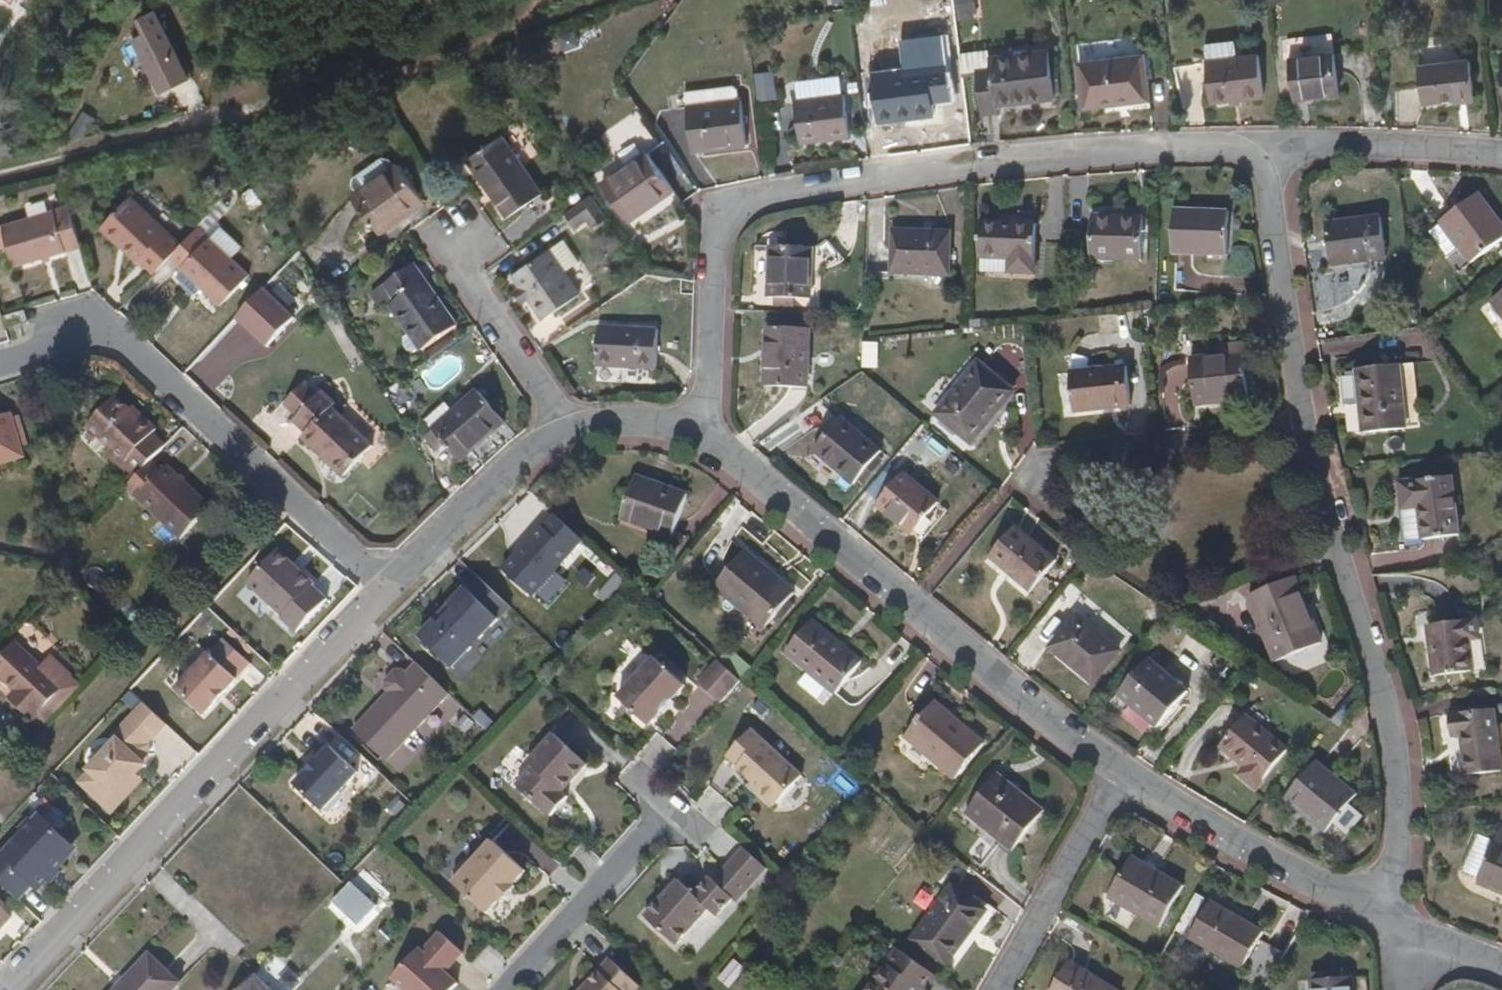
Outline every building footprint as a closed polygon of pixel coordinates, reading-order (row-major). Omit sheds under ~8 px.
[(958,20),(977,18),(975,0),(956,0),(958,20)] [(177,69),(184,81),(199,72),(162,8),(150,16),(157,28),(145,36),(166,75),(177,69)] [(1049,52),(990,59),(992,71),(977,73),(982,116),(997,114),(996,107),(1054,101),(1049,52)] [(1334,54),(1290,59),(1295,100),(1339,94),(1334,54)] [(1259,56),(1207,62),(1212,104),(1264,98),(1259,56)] [(1144,57),(1079,65),(1085,109),(1149,101),(1144,57)] [(1470,63),(1420,68),(1424,105),(1474,99),(1470,63)] [(173,87),(184,81),(177,69),(166,75),(173,87)] [(755,71),(758,100),(778,98),(775,69),(755,71)] [(929,69),(874,75),(880,124),(935,117),(929,69)] [(735,86),(687,92),(695,152),(747,145),(742,100),(739,100),(738,90),(735,86)] [(845,96),(796,102),(802,144),(850,138),(845,96)] [(624,119),(648,153),(665,140),(642,108),(624,119)] [(503,137),(467,162),(508,218),(543,194),(503,137)] [(675,193),(648,153),(602,185),(630,224),(675,193)] [(398,166),(353,199),(380,236),(392,228),(392,226),(425,202),(398,166)] [(140,257),(154,270),(168,256),(183,240),(132,192),(101,225),(138,258),(140,257)] [(1441,224),(1472,265),(1501,241),(1501,226),(1479,195),(1441,224)] [(594,228),(607,219),(591,197),(565,214),(576,229),(588,221),(594,228)] [(81,243),(68,202),(1,221),(14,264),(81,243)] [(1229,212),(1175,211),(1173,253),(1228,256),(1229,212)] [(1143,220),(1095,219),(1093,260),(1142,262),(1143,220)] [(1380,219),(1327,227),(1331,267),(1387,260),(1380,219)] [(1039,226),(981,223),(980,259),(1009,261),(1008,273),(1037,274),(1039,226)] [(1472,265),(1441,224),(1428,234),(1459,274),(1472,265)] [(250,274),(196,225),(183,240),(168,256),(221,305),(250,274)] [(951,234),(895,232),(892,273),(949,276),(951,234)] [(809,250),(810,248),(772,246),(770,300),(808,302),(809,274),(814,273),(819,271),(825,269),(832,267),(837,265),(842,262),(825,242),(824,244),(822,246),(820,248),(817,249),(816,250),(814,250),(811,250),(809,250)] [(550,250),(513,275),(543,320),(581,293),(550,250)] [(415,265),(373,294),(384,311),(391,307),(422,351),(457,326),(415,265)] [(268,287),(238,318),(269,348),(299,317),(268,287)] [(1492,304),(1501,317),(1501,297),(1492,304)] [(1501,335),(1501,319),(1492,304),(1484,310),(1501,335)] [(659,332),(601,328),(598,367),(656,370),(659,332)] [(768,329),(765,388),(809,389),(811,330),(768,329)] [(1243,355),(1190,361),(1195,406),(1249,401),(1243,355)] [(1167,435),(1191,432),(1181,359),(1157,362),(1167,435)] [(979,363),(935,415),(971,446),(1015,393),(979,363)] [(1126,367),(1070,373),(1075,414),(1130,408),(1126,367)] [(1400,367),(1357,371),(1364,435),(1408,430),(1400,367)] [(298,412),(316,393),(304,381),(285,400),(298,412)] [(335,401),(321,388),(316,393),(298,412),(293,417),(307,430),(302,434),(344,474),(372,444),(331,405),(335,401)] [(479,392),(434,431),(461,463),(506,424),(479,392)] [(149,461),(164,443),(152,432),(158,427),(142,412),(138,416),(127,405),(114,393),(83,425),(108,449),(104,453),(118,467),(120,465),(134,476),(149,461)] [(138,416),(142,412),(130,401),(127,405),(138,416)] [(23,456),(10,412),(0,415),(0,462),(23,456)] [(842,418),(814,452),(854,485),(882,451),(842,418)] [(161,471),(149,461),(134,476),(126,485),(183,536),(211,507),(167,465),(161,471)] [(903,473),(877,506),(912,535),(939,503),(903,473)] [(636,476),(622,519),(672,538),(688,494),(636,476)] [(1400,483),(1403,512),(1420,510),(1423,541),(1460,537),(1453,477),(1400,483)] [(1420,510),(1403,512),(1406,543),(1423,541),(1420,510)] [(532,597),(584,541),(552,511),(500,567),(532,597)] [(1015,527),(990,558),(1031,593),(1056,562),(1015,527)] [(277,547),(246,580),(282,614),(280,615),(296,630),(327,596),(312,583),(314,581),(277,547)] [(747,550),(715,588),(765,628),(795,592),(747,550)] [(510,607),(479,578),(468,589),(466,587),(449,604),(450,605),(446,609),(446,613),(446,618),(440,624),(435,619),(418,636),(451,668),(510,607)] [(1296,578),(1249,598),(1275,662),(1322,644),(1296,578)] [(1078,616),(1051,648),(1094,684),(1121,651),(1078,616)] [(814,620),(785,653),(835,694),(864,661),(814,620)] [(1478,621),(1428,627),(1434,677),(1474,672),(1471,643),(1481,642),(1478,621)] [(19,702),(37,718),(69,684),(20,638),(0,659),(0,670),(17,686),(26,695),(19,702)] [(224,639),(176,689),(203,715),(251,665),(224,639)] [(651,660),(615,700),(645,727),(660,711),(663,713),(671,705),(668,702),(682,687),(651,660)] [(717,660),(699,681),(708,688),(726,668),(717,660)] [(1150,661),(1120,695),(1158,728),(1188,694),(1150,661)] [(383,760),(447,693),(416,664),(404,676),(402,673),(396,673),(386,684),(385,690),(388,693),(352,731),(383,760)] [(729,668),(708,692),(721,704),(742,681),(729,668)] [(11,693),(19,702),(26,695),(17,686),(11,693)] [(760,721),(771,708),(759,697),(747,710),(760,721)] [(167,722),(146,702),(115,735),(118,738),(90,768),(91,770),(81,781),(106,805),(137,772),(146,763),(144,761),(147,757),(145,755),(145,745),(147,743),(167,722)] [(936,702),(906,738),(955,780),(986,743),(936,702)] [(1462,737),(1467,777),(1501,773),(1501,772),(1495,711),(1449,717),(1452,738),(1462,737)] [(1246,717),(1221,747),(1245,766),(1239,775),(1257,790),(1288,751),(1246,717)] [(734,756),(751,770),(758,776),(754,780),(771,795),(774,791),(777,792),(799,766),(745,718),(723,743),(735,753),(734,756)] [(295,732),(285,743),(304,762),(315,752),(295,732)] [(567,781),(571,784),(586,767),(550,735),(525,763),(530,768),(513,786),(544,813),(545,811),(551,817),(567,798),(562,794),(559,790),(567,781)] [(317,754),(320,757),(296,782),(322,809),(360,772),(329,741),(317,754)] [(1317,763),(1286,800),(1325,832),(1356,795),(1317,763)] [(758,776),(751,770),(746,775),(754,780),(758,776)] [(142,778),(137,772),(106,805),(112,810),(142,778)] [(967,815),(1013,850),(1044,810),(999,775),(967,815)] [(562,794),(571,784),(567,781),(559,790),(562,794)] [(0,855),(0,880),(18,897),(33,882),(38,887),(47,878),(44,875),(54,864),(57,867),(69,855),(67,840),(46,820),(34,819),(0,855)] [(1480,885),(1501,895),(1501,844),(1497,842),(1480,885)] [(454,884),(451,888),(483,916),(495,903),(498,905),(512,891),(509,888),(519,877),(487,848),(472,865),(462,866),(453,876),(454,884)] [(738,904),(769,870),(746,849),(716,882),(712,879),(697,896),(680,881),(647,919),(678,947),(711,910),(719,918),(735,900),(738,904)] [(1133,859),(1109,899),(1160,928),(1184,887),(1133,859)] [(54,864),(44,875),(47,878),(57,867),(54,864)] [(349,885),(330,902),(354,927),(374,909),(349,885)] [(954,887),(912,939),(946,966),(987,913),(954,887)] [(1211,903),(1190,939),(1242,968),(1264,932),(1211,903)] [(12,916),(0,904),(0,928),(12,916)] [(443,976),(438,971),(444,964),(449,968),(462,955),(438,935),(420,955),(415,951),(389,980),(399,989),(449,989),(453,985),(443,976)] [(902,947),(868,989),(922,989),(923,989),(925,989),(937,974),(902,947)] [(113,989),(175,989),(180,984),(148,953),(113,989)] [(731,988),(746,969),(732,958),(717,977),(731,988)] [(606,963),(581,988),(583,989),(635,989),(606,963)] [(438,971),(443,976),(449,968),(444,964),(438,971)] [(1053,989),(1114,989),(1070,964),(1053,989)] [(238,989),(270,989),(254,974),(238,989)] [(1311,982),(1311,989),(1354,989),(1353,978),(1311,982)]
